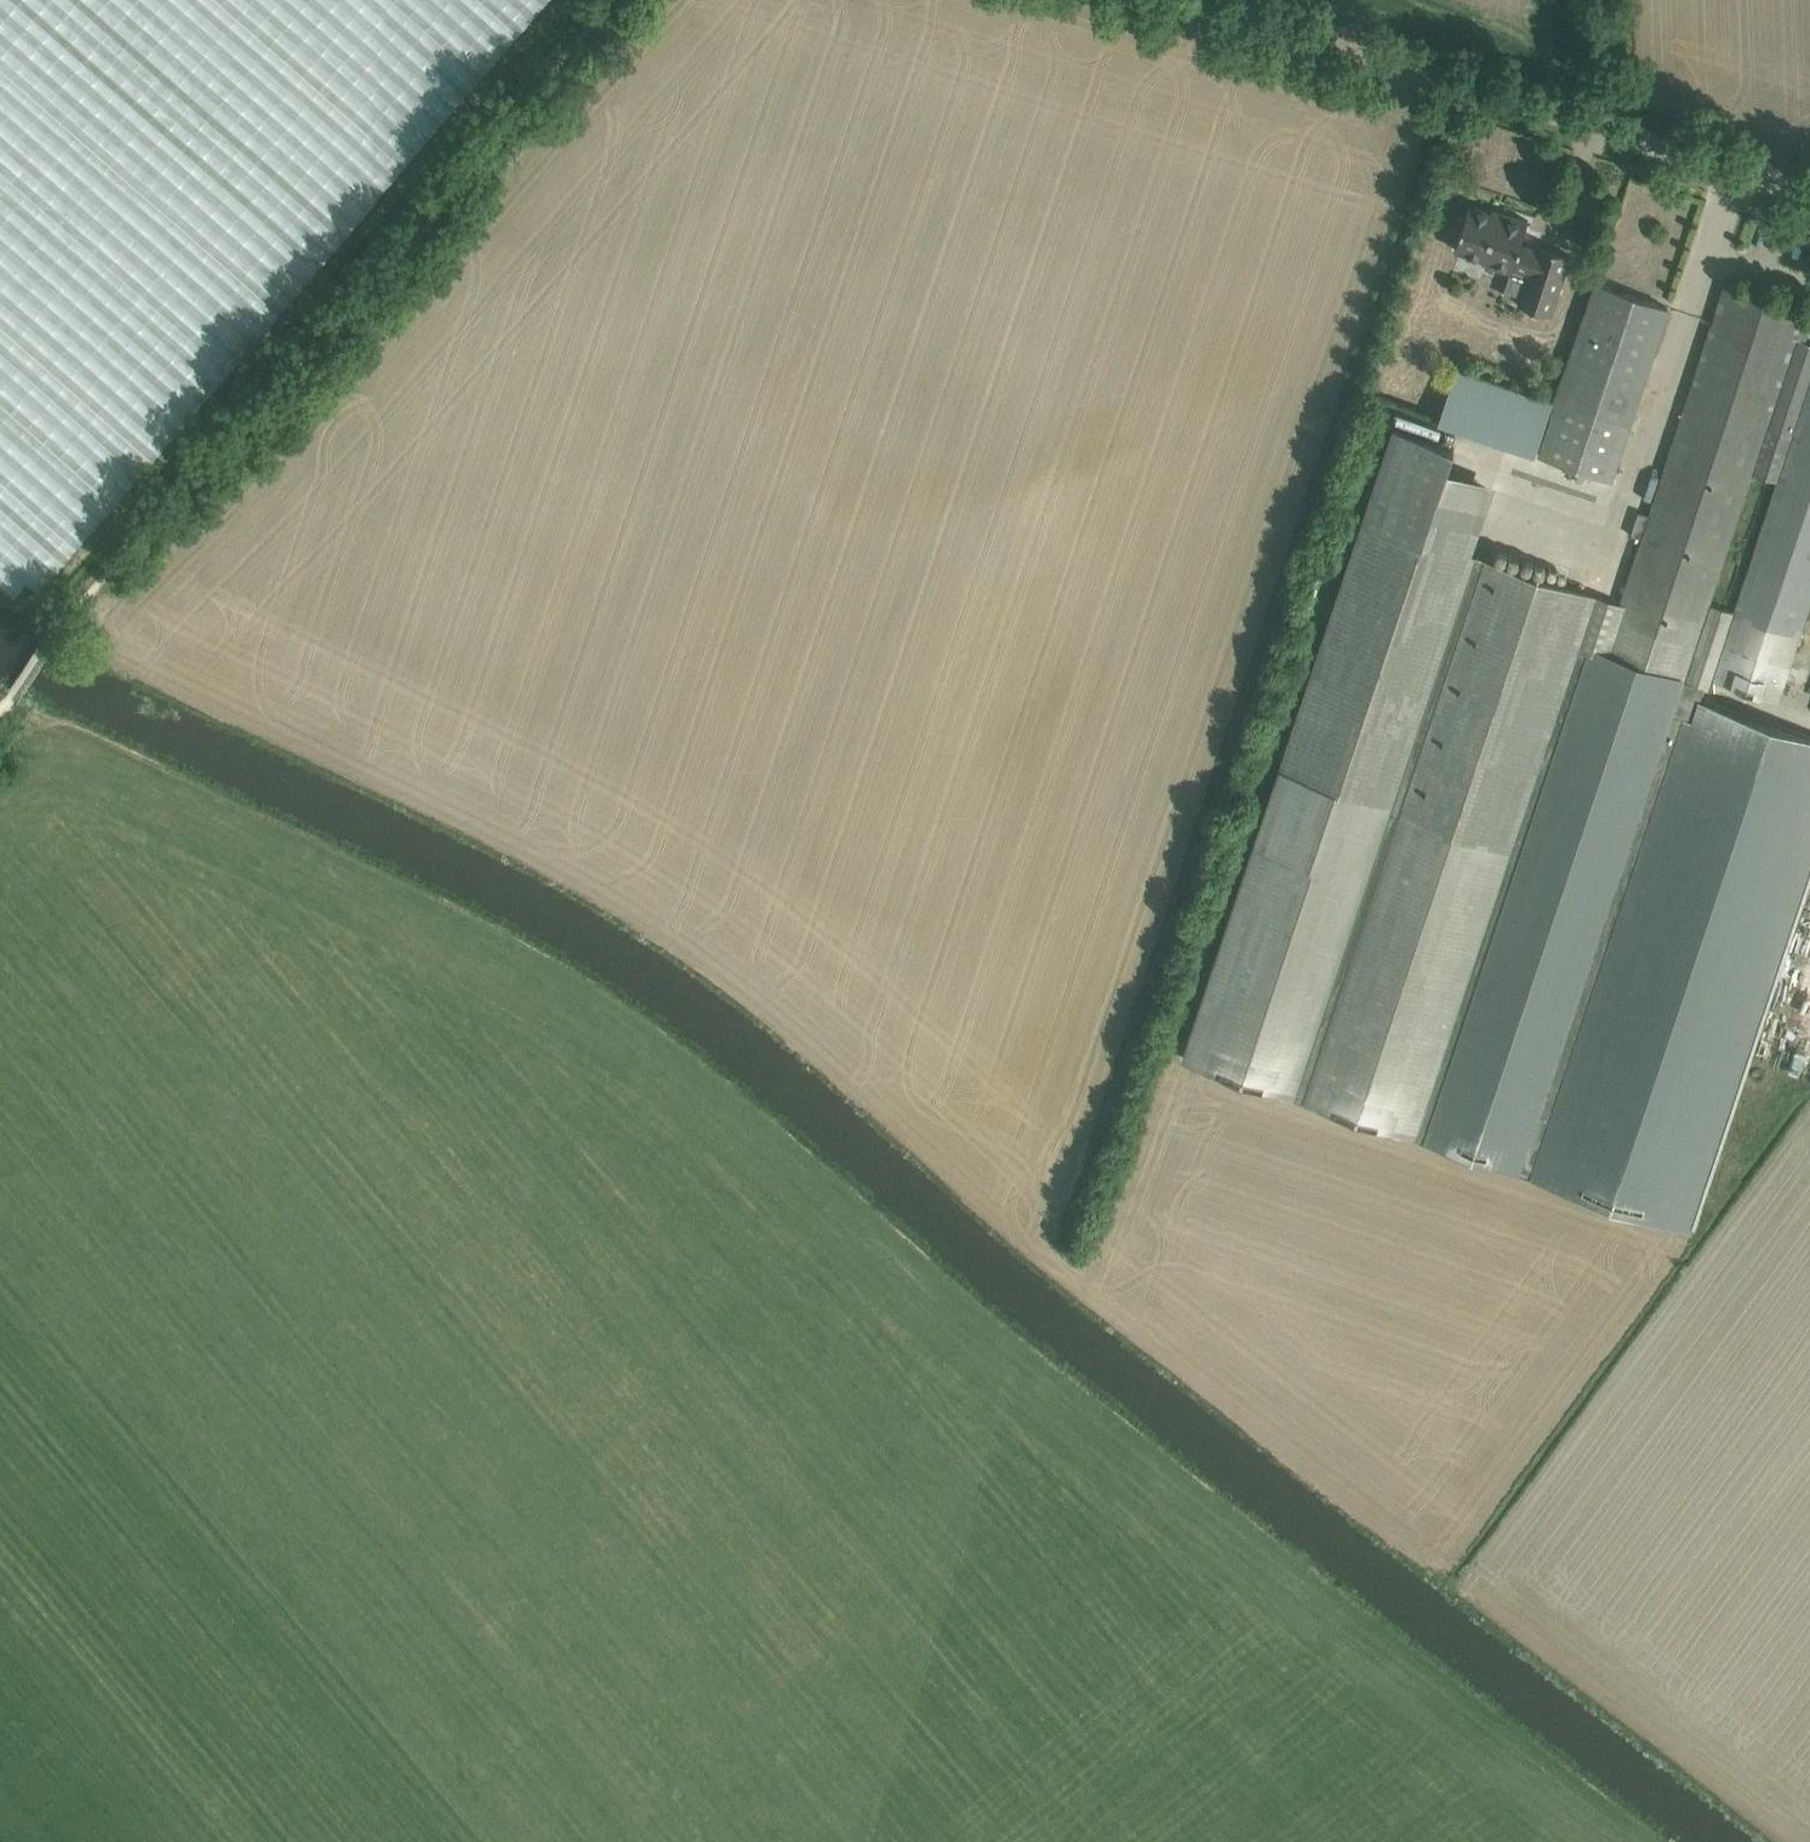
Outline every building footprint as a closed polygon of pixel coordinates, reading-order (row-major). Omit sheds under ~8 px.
[(1453,248),(1488,260),(1486,263),(1510,271),(1511,267),(1527,272),(1517,302),(1549,313),(1569,254),(1537,243),(1535,248),(1519,242),(1527,220),(1504,212),(1502,215),(1468,204),(1463,218),(1459,219),(1455,231),(1458,234),(1453,248)] [(1666,306),(1597,283),(1539,454),(1609,478),(1666,306)] [(1424,537),(1453,448),(1393,426),(1278,772),(1184,1057),(1423,1135),(1583,648),(1705,689),(1710,690),(1713,679),(1775,700),(1778,701),(1789,667),(1791,659),(1807,664),(1809,654),(1809,634),(1801,631),(1809,603),(1809,343),(1804,341),(1809,326),(1809,323),(1809,313),(1725,285),(1650,515),(1638,511),(1631,534),(1642,538),(1621,603),(1424,537)] [(1552,398),(1453,365),(1434,420),(1533,452),(1552,398)] [(1582,651),(1424,1135),(1542,1175),(1694,720),(1705,689),(1582,651)] [(1542,1175),(1691,1225),(1809,871),(1809,758),(1694,720),(1542,1175)]
